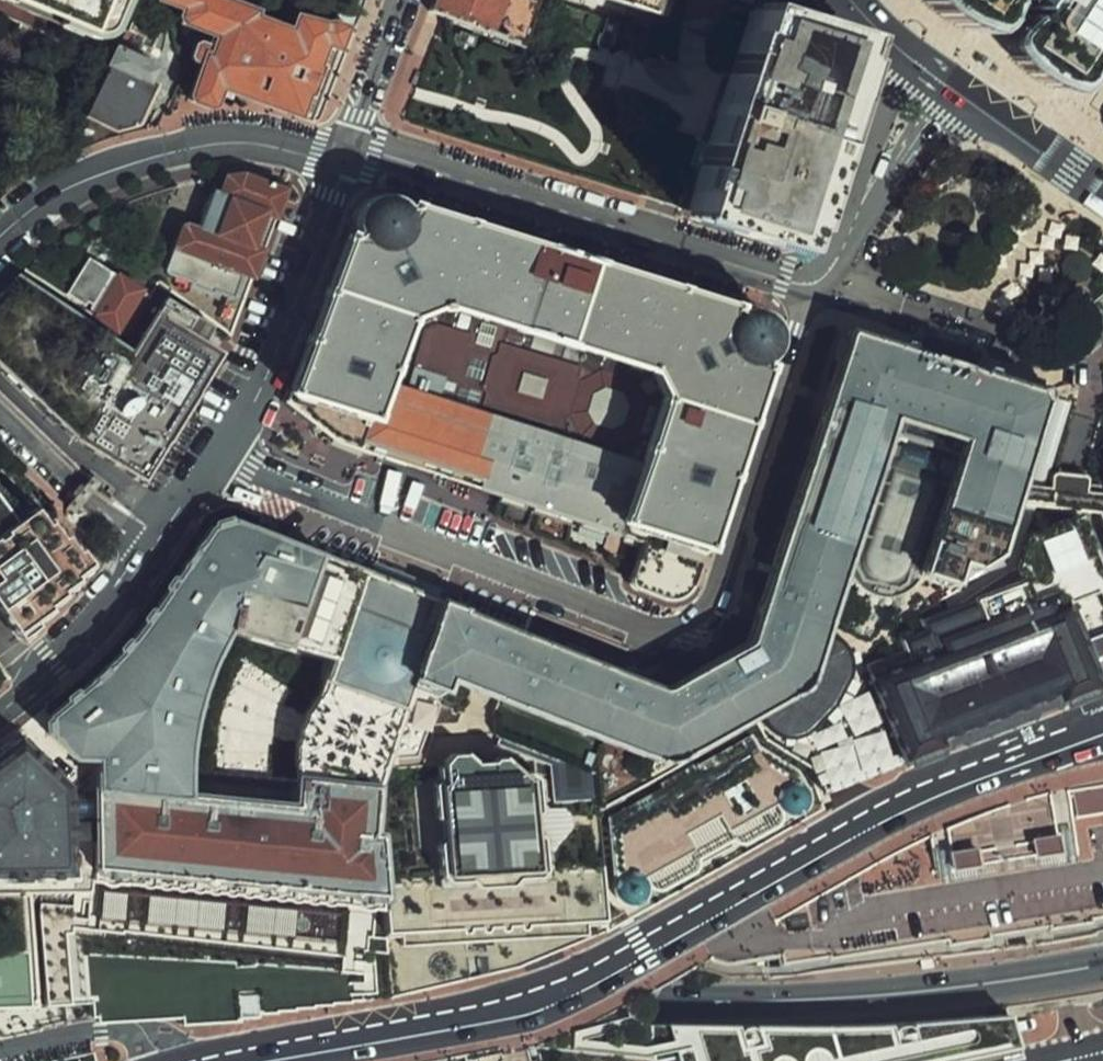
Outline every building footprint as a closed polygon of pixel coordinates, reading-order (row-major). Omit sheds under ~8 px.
[(134,0),(12,0),(72,24),(100,34),(119,29),(134,0)] [(253,0),(156,0),(177,8),(182,20),(210,33),(207,37),(203,36),(196,36),(189,52),(205,58),(191,94),(216,104),(225,85),(302,113),(329,44),(337,47),(349,20),(296,3),(291,19),(258,10),(260,3),(253,0)] [(433,7),(526,39),(540,0),(436,0),(433,7)] [(667,17),(673,0),(618,0),(667,17)] [(941,1),(955,11),(973,20),(987,22),(993,19),(999,9),(1003,0),(940,0),(941,1)] [(1051,3),(1045,2),(1016,32),(1015,40),(1018,47),(1032,61),(1047,72),(1065,80),(1078,83),(1085,79),(1090,69),(1094,60),(1093,55),(1091,51),(1097,34),(1102,25),(1102,0),(1052,0),(1051,3)] [(843,37),(732,5),(672,208),(782,241),(843,37)] [(162,63),(170,44),(166,27),(143,14),(96,120),(112,129),(136,125),(162,63)] [(234,329),(291,184),(260,172),(235,172),(211,232),(193,225),(174,273),(182,276),(171,305),(234,329)] [(353,236),(286,410),(354,459),(634,551),(623,583),(674,600),(696,590),(702,552),(721,545),(776,349),(783,339),(783,328),(779,320),(772,312),(762,309),(749,310),(740,314),(415,215),(408,202),(393,194),(373,195),(358,204),(350,219),(353,236)] [(83,257),(86,259),(67,292),(89,305),(91,302),(92,303),(90,306),(95,309),(92,313),(121,330),(144,292),(142,291),(145,286),(119,271),(117,274),(112,271),(116,265),(96,254),(98,251),(89,246),(83,257)] [(223,349),(154,305),(125,348),(20,273),(0,297),(0,358),(82,438),(148,474),(223,349)] [(958,353),(854,320),(754,628),(669,689),(447,597),(414,676),(452,692),(459,675),(652,758),(745,709),(801,680),(842,557),(888,412),(970,435),(927,572),(946,580),(953,555),(972,559),(991,546),(1009,501),(1015,480),(1044,391),(1040,380),(958,353)] [(1049,483),(1053,467),(1071,398),(1054,393),(1027,481),(1049,483)] [(919,580),(927,572),(970,435),(888,412),(842,557),(848,573),(865,590),(883,595),(904,588),(919,580)] [(1100,469),(1102,487),(1080,487),(1086,470),(1053,467),(1049,483),(1027,481),(1015,480),(1009,501),(1041,506),(1089,508),(1094,525),(1102,524),(1102,457),(1100,469)] [(19,628),(85,574),(0,471),(0,604),(19,628)] [(103,668),(36,721),(64,756),(98,759),(94,791),(185,800),(195,705),(232,631),(292,643),(322,556),(232,515),(206,527),(103,668)] [(912,612),(917,625),(896,633),(901,644),(865,657),(903,760),(1096,688),(1102,685),(1102,582),(1078,515),(1033,536),(1014,565),(1016,574),(912,612)] [(375,574),(322,556),(292,643),(335,662),(375,574)] [(819,772),(827,793),(903,760),(865,657),(901,644),(896,633),(917,625),(912,612),(904,588),(883,595),(865,590),(848,573),(842,557),(801,680),(745,709),(766,740),(819,772)] [(406,584),(375,574),(335,662),(323,698),(304,737),(294,780),(376,793),(385,766),(429,765),(442,720),(452,692),(414,676),(447,597),(406,584)] [(588,769),(442,720),(429,765),(430,790),(437,875),(374,878),(377,905),(380,996),(517,962),(603,929),(588,769)] [(617,916),(820,805),(811,779),(751,741),(745,731),(655,777),(658,783),(605,811),(604,887),(617,916)] [(58,890),(57,868),(72,867),(70,798),(20,741),(0,755),(0,891),(58,890)] [(97,870),(374,878),(374,821),(367,819),(376,793),(294,780),(298,815),(185,800),(94,791),(97,870)] [(847,884),(832,893),(786,918),(727,952),(686,977),(748,983),(809,979),(888,971),(974,960),(1051,948),(1102,936),(1102,785),(1069,790),(1049,794),(1022,804),(993,814),(955,830),(945,834),(928,841),(894,859),(867,873),(847,884)] [(377,905),(374,878),(97,870),(62,872),(67,892),(35,894),(39,1001),(89,1000),(90,1024),(380,996),(377,905)] [(39,1001),(0,1003),(0,1037),(2,1037),(90,1024),(89,1000),(39,1001)] [(640,1019),(618,1011),(530,1047),(631,1060),(657,1060),(666,1058),(667,1060),(954,1060),(1009,1050),(998,1005),(830,1020),(640,1019)]
